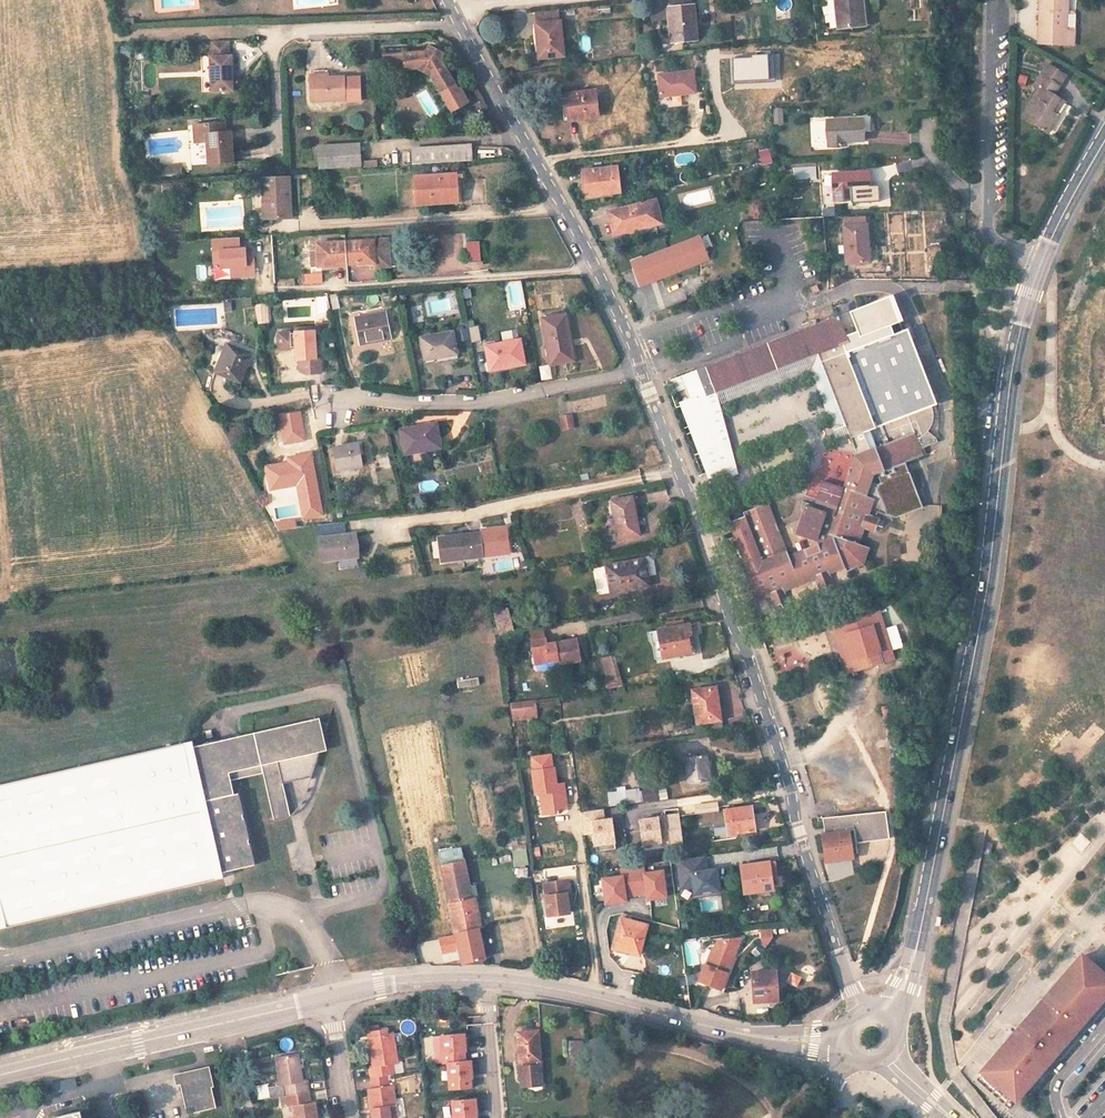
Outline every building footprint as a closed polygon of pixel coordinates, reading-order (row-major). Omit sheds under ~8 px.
[(793,1),(792,0),(779,0),(776,5),(787,11),(793,1)] [(861,0),(835,0),(838,28),(864,26),(861,0)] [(1038,43),(1074,45),(1074,30),(1066,30),(1067,0),(1040,0),(1038,43)] [(1074,30),(1076,1),(1067,0),(1066,30),(1074,30)] [(696,39),(693,5),(670,8),(672,29),(671,29),(672,42),(696,39)] [(560,21),(559,11),(535,13),(536,24),(537,24),(560,21)] [(563,56),(560,21),(537,24),(539,45),(538,45),(539,58),(563,56)] [(592,50),(589,35),(581,37),(583,51),(592,50)] [(211,92),(233,91),(232,55),(230,55),(229,41),(211,41),(212,56),(209,56),(211,92)] [(443,54),(429,46),(428,49),(442,56),(443,54)] [(406,48),(383,50),(384,69),(405,67),(405,69),(418,69),(420,66),(432,72),(430,75),(435,82),(442,94),(456,86),(440,59),(442,56),(428,49),(426,52),(407,54),(406,48)] [(734,61),(737,84),(770,80),(766,57),(734,61)] [(1065,76),(1047,64),(1040,75),(1059,86),(1065,76)] [(432,72),(420,66),(418,69),(430,75),(432,72)] [(694,71),(659,75),(661,98),(697,94),(694,71)] [(1059,86),(1040,75),(1034,85),(1040,88),(1023,116),(1048,132),(1058,116),(1057,115),(1051,111),(1059,99),(1053,95),(1059,86)] [(311,101),(344,100),(343,77),(344,77),(336,77),(310,78),(311,101)] [(359,77),(343,77),(344,100),(344,102),(360,102),(359,77)] [(442,94),(444,99),(458,91),(458,90),(456,86),(442,94)] [(458,91),(444,99),(452,111),(468,102),(460,89),(458,90),(458,91)] [(570,120),(597,117),(594,90),(567,94),(568,105),(570,120)] [(1059,99),(1051,111),(1057,115),(1065,102),(1059,99)] [(773,108),(774,124),(784,124),(783,107),(773,108)] [(827,120),(828,146),(842,145),(842,142),(863,141),(862,118),(827,120)] [(225,132),(224,123),(194,125),(196,143),(207,142),(209,164),(232,162),(230,139),(225,140),(225,132)] [(358,144),(318,146),(320,168),(360,166),(358,144)] [(472,161),(471,146),(412,150),(413,164),(472,161)] [(758,151),(760,163),(772,161),(770,148),(758,151)] [(160,175),(182,174),(181,163),(160,164),(160,175)] [(585,194),(620,190),(617,167),(583,170),(585,194)] [(795,177),(816,177),(816,167),(795,167),(795,177)] [(851,199),(852,203),(869,201),(868,172),(832,174),(834,200),(851,199)] [(456,174),(414,177),(416,204),(450,202),(451,202),(450,188),(457,188),(456,177),(456,174)] [(289,177),(262,179),(263,198),(267,198),(269,219),(291,218),(289,177)] [(460,177),(456,177),(457,188),(450,188),(451,202),(450,202),(451,203),(462,203),(461,186),(460,177)] [(634,227),(660,220),(655,200),(607,211),(613,235),(635,230),(634,227)] [(844,226),(866,225),(866,218),(844,219),(844,226)] [(866,225),(844,226),(846,264),(869,262),(866,225)] [(389,266),(388,239),(345,242),(346,263),(356,263),(356,264),(374,263),(375,267),(389,266)] [(698,263),(689,240),(642,259),(641,257),(631,261),(636,276),(639,286),(698,263)] [(337,264),(346,263),(345,242),(317,244),(317,250),(311,251),(312,265),(318,264),(318,267),(337,265),(337,264)] [(238,243),(218,244),(218,252),(229,252),(229,250),(238,250),(238,243)] [(940,243),(928,245),(930,257),(941,255),(940,243)] [(469,263),(478,262),(476,247),(467,247),(469,263)] [(503,282),(509,311),(526,308),(521,279),(503,282)] [(819,291),(817,285),(811,287),(813,293),(819,291)] [(318,320),(331,319),(327,294),(315,296),(318,320)] [(337,294),(330,295),(332,310),(340,308),(337,294)] [(892,294),(845,312),(859,347),(906,329),(892,294)] [(255,303),(256,323),(269,322),(268,302),(255,303)] [(360,345),(391,339),(386,311),(354,317),(360,345)] [(542,319),(550,365),(573,360),(565,315),(542,319)] [(821,362),(846,353),(843,344),(849,342),(839,316),(796,332),(696,370),(706,396),(717,392),(817,353),(821,362)] [(478,325),(469,326),(471,341),(481,340),(478,325)] [(512,329),(501,331),(502,339),(513,337),(512,329)] [(850,438),(931,406),(935,405),(906,329),(859,347),(846,353),(821,362),(848,433),(850,438)] [(290,332),(278,332),(279,349),(291,349),(291,347),(296,347),(296,360),(299,360),(316,359),(315,330),(295,331),(295,333),(290,333),(290,332)] [(433,358),(457,354),(452,332),(421,338),(425,360),(433,358)] [(503,365),(504,368),(524,364),(520,340),(486,347),(489,367),(503,365)] [(252,353),(226,343),(214,372),(240,383),(252,353)] [(817,353),(717,392),(720,403),(811,368),(837,437),(848,433),(821,362),(817,353)] [(457,358),(457,354),(433,358),(434,362),(457,358)] [(316,359),(299,360),(300,371),(306,375),(321,374),(320,359),(316,359)] [(550,364),(538,366),(541,380),(552,378),(550,364)] [(706,396),(696,370),(670,380),(674,392),(685,388),(689,398),(679,402),(710,485),(739,474),(720,403),(717,392),(706,396)] [(931,406),(850,438),(855,451),(843,488),(822,481),(813,508),(810,507),(805,505),(803,510),(795,533),(816,540),(817,544),(788,555),(768,502),(743,512),(744,516),(728,522),(731,531),(733,530),(736,538),(738,537),(740,540),(738,540),(737,542),(737,543),(737,544),(745,567),(747,570),(749,569),(752,577),(746,579),(755,602),(770,597),(774,607),(787,602),(788,601),(784,591),(815,579),(819,589),(821,589),(832,584),(833,584),(829,574),(845,567),(846,571),(863,565),(869,547),(859,544),(864,528),(874,532),(875,531),(879,519),(880,518),(869,514),(871,509),(874,499),(866,496),(873,475),(887,469),(879,448),(915,435),(917,439),(919,438),(920,437),(925,434),(930,428),(932,422),(933,416),(933,413),(932,410),(931,406)] [(559,416),(562,430),(576,427),(573,413),(559,416)] [(405,454),(440,447),(436,423),(400,429),(405,454)] [(905,463),(923,456),(917,439),(915,435),(879,448),(887,469),(905,463)] [(359,443),(333,448),(336,470),(363,465),(359,443)] [(271,489),(315,481),(310,454),(289,458),(290,463),(290,466),(286,467),(286,464),(267,467),(271,489)] [(919,499),(905,463),(887,469),(873,475),(866,496),(874,499),(871,509),(896,517),(922,507),(919,499)] [(611,501),(618,539),(639,535),(632,497),(611,501)] [(805,505),(810,507),(811,504),(803,501),(800,509),(803,510),(805,505)] [(880,533),(884,521),(879,519),(875,531),(880,533)] [(344,522),(319,525),(320,538),(345,535),(344,522)] [(904,522),(904,552),(919,552),(919,522),(904,522)] [(442,561),(483,556),(481,533),(439,538),(442,561)] [(320,538),(323,561),(357,556),(355,534),(345,535),(320,538)] [(901,555),(901,544),(891,544),(891,555),(901,555)] [(393,549),(399,577),(419,573),(413,545),(393,549)] [(644,575),(646,574),(644,559),(606,566),(611,592),(646,585),(644,575)] [(823,594),(834,590),(832,584),(821,589),(823,594)] [(778,611),(789,607),(787,602),(776,606),(778,611)] [(493,611),(499,635),(513,632),(507,608),(493,611)] [(883,610),(834,627),(850,675),(899,659),(883,610)] [(688,624),(659,630),(664,658),(693,652),(690,635),(694,635),(692,624),(688,624)] [(530,631),(531,641),(545,638),(543,628),(530,631)] [(664,658),(659,630),(651,631),(656,659),(664,658)] [(558,664),(580,660),(576,639),(546,644),(545,638),(531,641),(535,664),(557,660),(558,664)] [(605,688),(621,686),(617,654),(601,657),(605,688)] [(558,664),(557,660),(535,664),(537,672),(559,667),(558,664)] [(457,679),(458,687),(479,686),(478,678),(457,679)] [(707,732),(722,730),(716,687),(695,690),(697,706),(695,707),(697,723),(706,722),(707,732)] [(512,714),(533,711),(532,701),(511,704),(512,714)] [(285,795),(282,781),(306,775),(310,764),(315,765),(319,752),(327,750),(324,737),(328,724),(320,722),(319,718),(193,747),(192,741),(0,785),(0,907),(5,928),(221,879),(219,873),(255,865),(250,843),(249,843),(248,840),(250,840),(245,818),(243,818),(242,815),(244,815),(239,793),(234,794),(231,779),(263,772),(273,820),(277,820),(282,820),(288,818),(290,816),(285,795)] [(550,754),(532,756),(534,770),(532,770),(535,795),(540,794),(541,803),(547,802),(548,814),(561,812),(566,805),(565,795),(559,791),(558,784),(556,784),(554,767),(552,768),(550,754)] [(689,783),(709,780),(705,755),(686,758),(689,783)] [(638,787),(625,789),(627,803),(657,799),(655,788),(639,792),(638,787)] [(659,789),(660,799),(668,798),(667,788),(659,789)] [(625,789),(617,791),(619,804),(627,803),(625,789)] [(728,835),(753,831),(751,819),(753,818),(751,806),(749,806),(725,810),(728,835)] [(602,809),(591,810),(593,822),(603,820),(602,809)] [(591,810),(580,812),(583,834),(594,832),(596,844),(614,842),(611,819),(603,820),(593,822),(591,810)] [(679,815),(665,817),(669,845),(683,843),(679,815)] [(825,834),(822,834),(826,861),(852,857),(851,853),(857,853),(856,841),(891,837),(888,815),(823,821),(825,834)] [(665,817),(657,818),(661,842),(662,846),(669,845),(665,817)] [(657,818),(640,821),(643,845),(661,842),(657,818)] [(614,842),(596,844),(597,852),(615,849),(614,842)] [(704,856),(677,860),(680,888),(692,886),(693,894),(719,891),(716,868),(706,870),(704,856)] [(852,857),(826,861),(828,881),(854,872),(852,857)] [(441,866),(449,904),(472,899),(464,861),(441,866)] [(768,861),(741,865),(744,893),(772,889),(770,877),(768,861)] [(776,877),(774,861),(768,861),(770,877),(776,877)] [(642,864),(632,866),(636,895),(646,893),(647,899),(666,896),(662,870),(643,873),(642,864)] [(632,866),(620,867),(621,876),(602,878),(606,903),(626,901),(625,896),(636,895),(632,866)] [(543,883),(548,916),(570,913),(569,909),(567,893),(570,892),(568,880),(543,883)] [(472,899),(449,904),(455,934),(456,933),(479,929),(472,899)] [(627,952),(639,955),(647,925),(620,918),(614,944),(628,948),(627,952)] [(770,928),(760,929),(761,945),(767,944),(771,936),(770,928)] [(479,929),(456,933),(456,935),(440,939),(443,953),(459,950),(462,963),(485,958),(479,929)] [(423,960),(441,958),(439,940),(421,942),(423,960)] [(704,964),(698,981),(721,990),(734,957),(714,949),(708,965),(704,964)] [(980,1071),(1015,1101),(1104,997),(1104,973),(1086,957),(1084,960),(1080,956),(1056,984),(1048,993),(1016,1030),(1006,1042),(980,1071)] [(258,976),(270,973),(267,962),(265,962),(263,963),(262,964),(260,966),(246,969),(248,978),(258,976)] [(754,1001),(778,1000),(776,970),(752,972),(754,1001)] [(796,986),(800,977),(794,974),(790,982),(796,986)] [(393,1064),(397,1063),(392,1034),(387,1035),(386,1030),(380,1030),(368,1032),(373,1066),(369,1066),(371,1078),(386,1075),(394,1074),(393,1064)] [(537,1060),(540,1060),(538,1030),(518,1032),(520,1061),(522,1061),(522,1066),(521,1066),(521,1074),(525,1074),(526,1083),(535,1083),(542,1082),(541,1068),(538,1068),(537,1060)] [(465,1033),(441,1035),(443,1063),(448,1063),(466,1061),(465,1051),(466,1051),(465,1033)] [(293,1048),(291,1038),(281,1040),(283,1050),(293,1048)] [(281,1085),(285,1084),(286,1095),(309,1092),(307,1080),(303,1081),(299,1053),(277,1057),(281,1085)] [(466,1061),(448,1063),(450,1090),(472,1088),(471,1078),(472,1078),(471,1061),(466,1061)] [(205,1075),(202,1075),(201,1071),(190,1074),(178,1076),(186,1109),(192,1108),(194,1113),(216,1107),(211,1082),(207,1083),(205,1075)] [(388,1087),(386,1075),(371,1078),(373,1089),(369,1090),(373,1117),(397,1117),(392,1086),(388,1087)] [(315,1102),(310,1103),(309,1092),(286,1095),(288,1106),(293,1106),(295,1117),(317,1117),(315,1102)] [(452,1101),(453,1117),(475,1117),(475,1116),(477,1116),(475,1099),(452,1101)] [(185,1112),(172,1114),(171,1105),(154,1108),(156,1117),(179,1117),(186,1117),(185,1112)]
